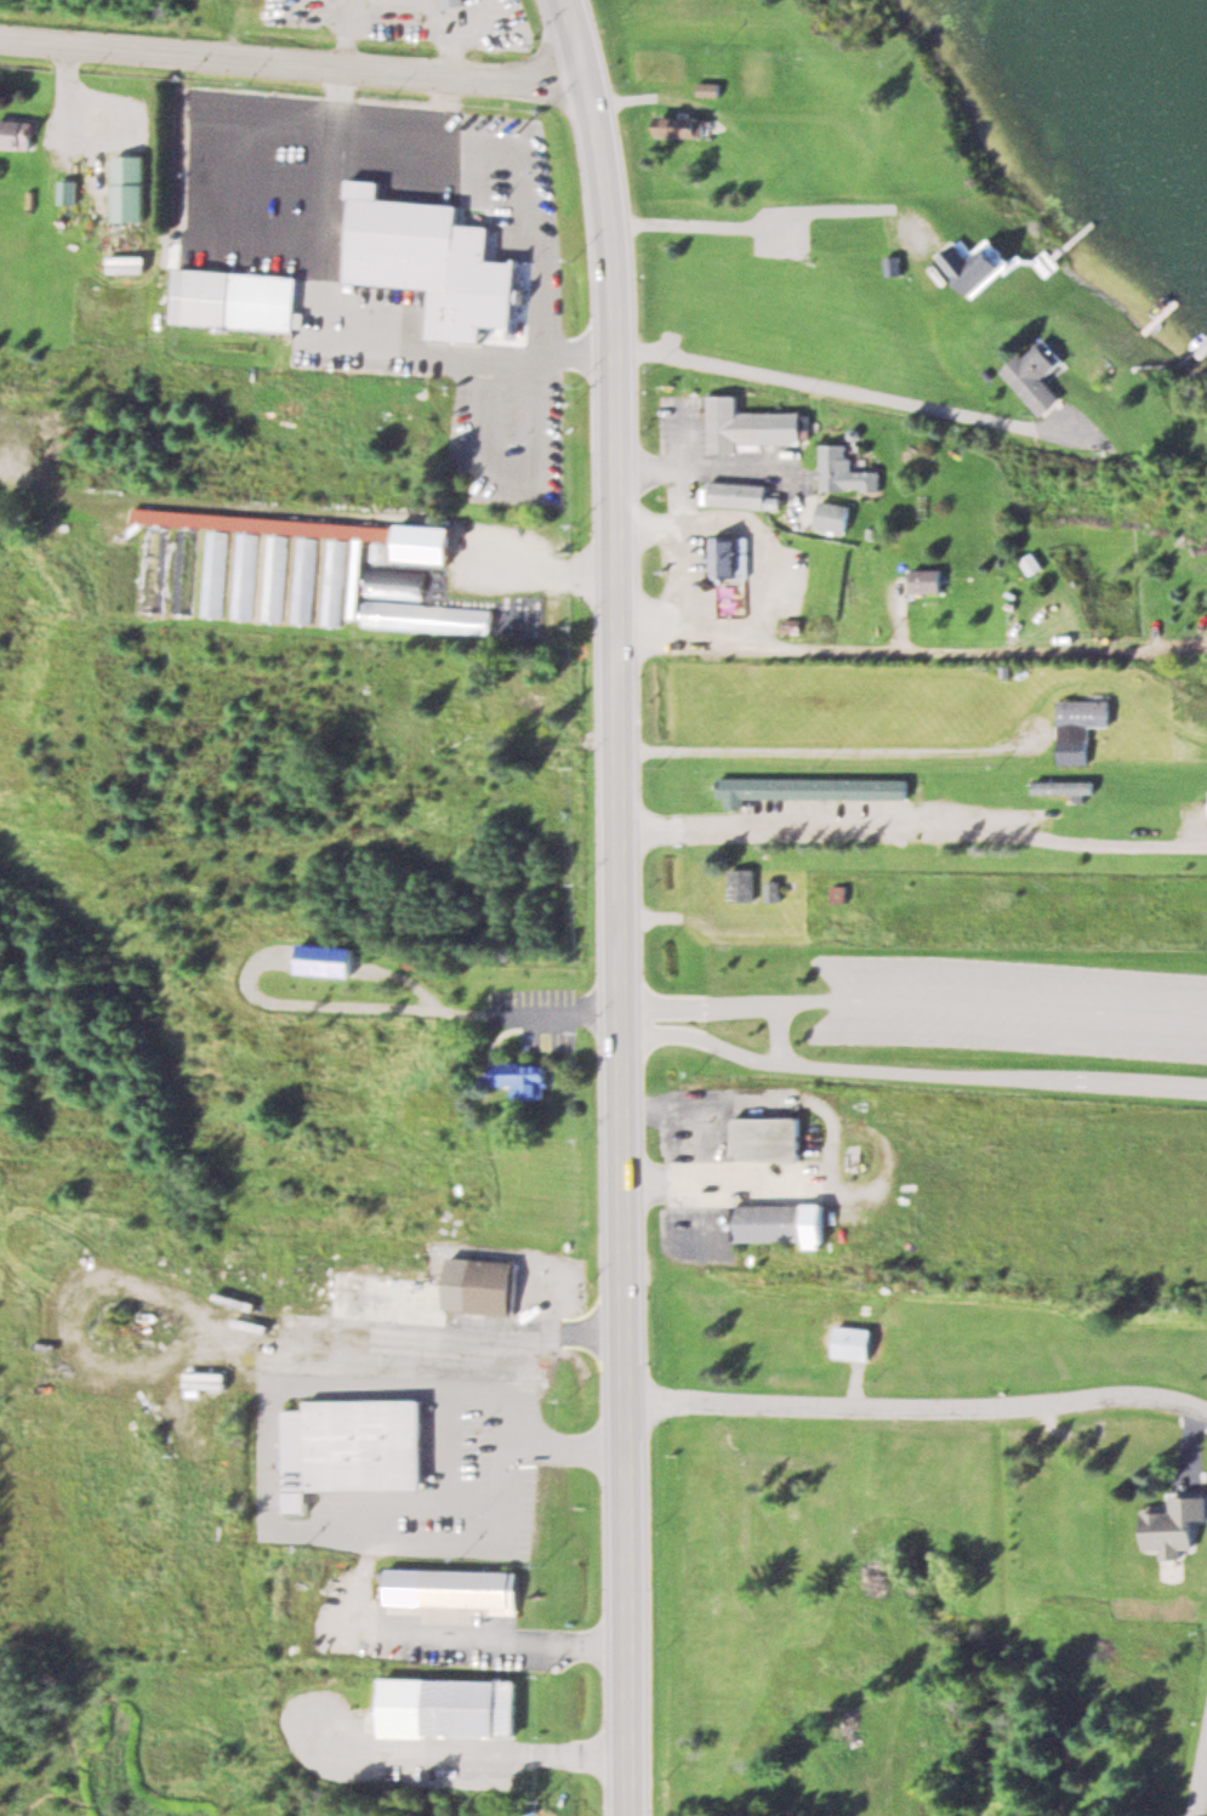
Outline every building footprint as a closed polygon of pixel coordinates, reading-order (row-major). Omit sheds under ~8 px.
[(719,97),(719,83),(696,83),(696,97),(719,97)] [(708,117),(657,117),(657,136),(708,136),(708,117)] [(33,148),(33,118),(0,118),(0,148),(33,148)] [(146,221),(146,155),(113,155),(113,221),(146,221)] [(76,180),(58,180),(57,204),(75,204),(76,180)] [(459,243),(461,206),(380,200),(381,182),(355,180),(348,282),(499,293),(502,246),(459,243)] [(961,243),(941,257),(966,296),(1010,267),(993,242),(970,257),(961,243)] [(884,275),(899,275),(899,258),(884,258),(884,275)] [(304,330),(304,312),(298,311),(299,274),(178,269),(176,324),(304,330)] [(497,341),(501,323),(480,318),(477,336),(497,341)] [(1040,417),(1063,399),(1046,377),(1064,364),(1045,340),(1005,370),(1040,417)] [(738,412),(738,394),(710,394),(710,446),(802,446),(802,411),(738,412)] [(849,469),(849,440),(819,440),(819,489),(879,490),(879,469),(849,469)] [(767,507),(768,483),(709,483),(709,506),(767,507)] [(816,528),(847,532),(851,504),(819,500),(816,528)] [(454,524),(400,523),(399,560),(453,562),(454,524)] [(162,612),(166,526),(143,525),(139,612),(162,612)] [(169,614),(191,615),(196,528),(174,527),(169,614)] [(199,616),(221,617),(226,530),(204,529),(199,616)] [(229,618),(250,619),(255,533),(234,532),(229,618)] [(259,621),(280,622),(285,535),(264,534),(259,621)] [(310,624),(314,538),(294,537),(290,623),(310,624)] [(715,537),(715,578),(739,578),(739,537),(715,537)] [(320,624),(340,625),(343,540),(322,540),(320,624)] [(350,617),(360,617),(363,546),(352,546),(350,617)] [(1030,575),(1042,568),(1033,552),(1021,560),(1030,575)] [(941,591),(941,569),(911,569),(911,591),(941,591)] [(1089,764),(1090,725),(1112,725),(1112,700),(1059,700),(1059,764),(1089,764)] [(744,798),(908,800),(908,778),(718,777),(718,797),(725,797),(725,808),(744,809),(744,798)] [(1095,793),(1095,781),(1030,781),(1030,793),(1095,793)] [(754,869),(728,869),(728,902),(753,902),(754,869)] [(764,901),(777,901),(777,881),(764,881),(764,901)] [(830,885),(830,902),(847,902),(847,885),(830,885)] [(548,1098),(549,1061),(493,1061),(493,1086),(507,1086),(507,1097),(548,1098)] [(733,1116),(733,1159),(800,1159),(800,1116),(733,1116)] [(731,1203),(731,1240),(801,1240),(801,1203),(731,1203)] [(807,1203),(807,1248),(827,1248),(827,1203),(807,1203)] [(448,1324),(449,1311),(513,1315),(516,1260),(449,1256),(448,1278),(333,1271),(330,1317),(448,1324)] [(833,1357),(870,1359),(871,1327),(834,1325),(833,1357)] [(224,1387),(224,1371),(185,1371),(185,1387),(224,1387)] [(425,1399),(307,1399),(307,1409),(284,1409),(284,1513),(310,1512),(310,1489),(425,1489),(425,1399)] [(1197,1547),(1196,1494),(1171,1494),(1171,1508),(1144,1509),(1145,1550),(1161,1550),(1161,1560),(1182,1559),(1182,1547),(1197,1547)] [(492,1607),(492,1614),(519,1615),(520,1571),(388,1568),(388,1605),(492,1607)] [(518,1679),(382,1679),(381,1735),(518,1735),(518,1679)]
